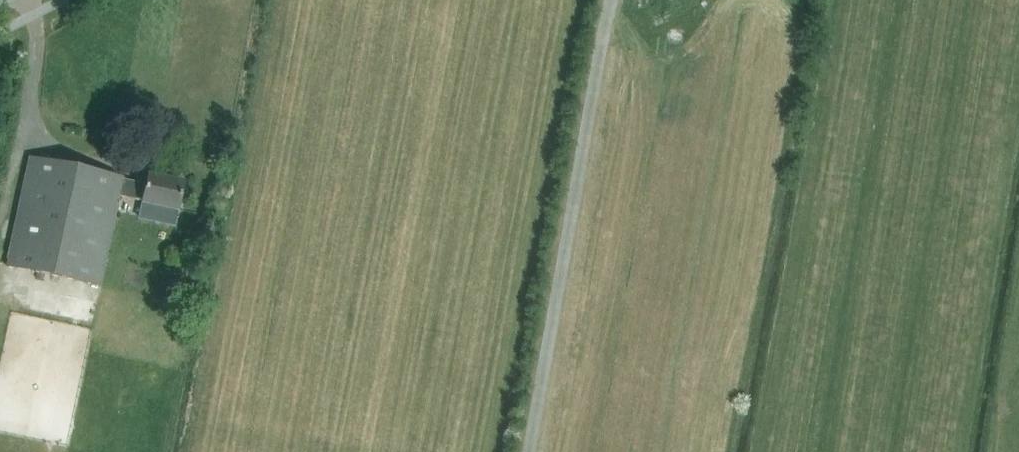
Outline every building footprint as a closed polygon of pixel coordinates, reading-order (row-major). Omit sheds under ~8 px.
[(120,196),(143,201),(143,203),(178,211),(184,183),(149,176),(147,185),(123,180),(123,178),(30,158),(7,266),(101,286),(120,196)]
